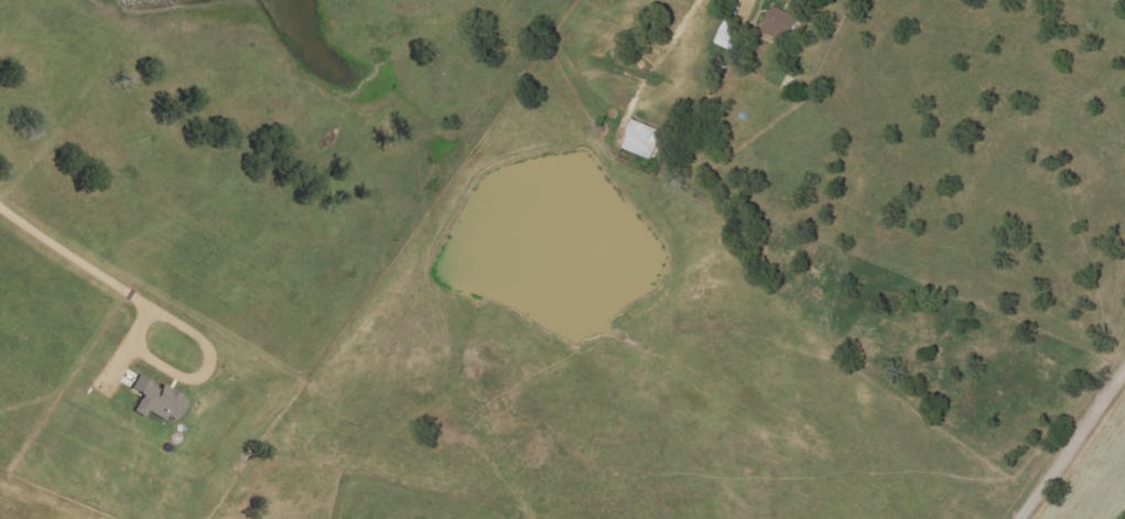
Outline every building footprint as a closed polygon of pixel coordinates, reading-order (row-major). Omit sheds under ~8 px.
[(760,31),(786,42),(797,17),(771,6),(760,31)] [(732,50),(740,28),(722,22),(714,44),(732,50)] [(621,149),(653,159),(662,130),(631,120),(621,149)] [(152,411),(179,423),(191,398),(142,375),(135,389),(146,394),(137,412),(149,418),(152,411)]
